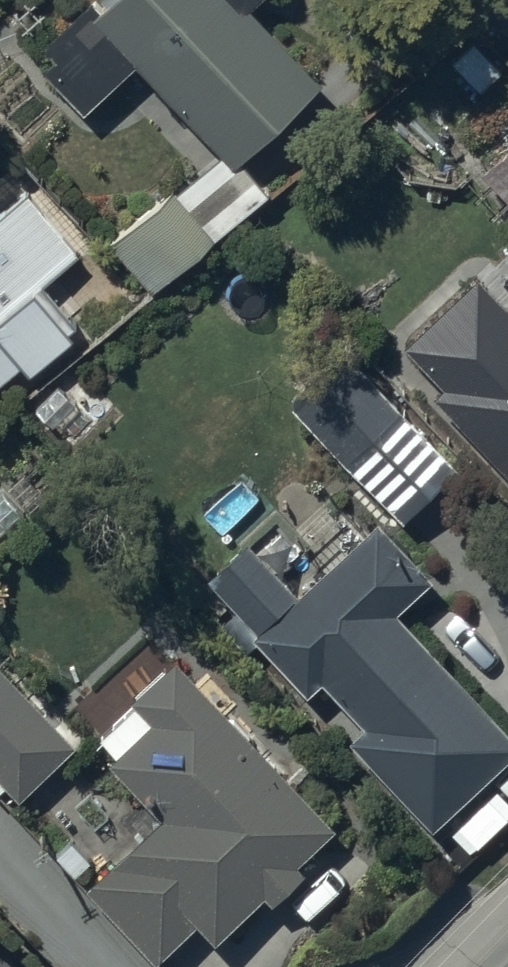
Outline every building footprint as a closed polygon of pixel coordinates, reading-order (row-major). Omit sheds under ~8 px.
[(137,58),(222,149),(179,188),(174,183),(113,238),(155,284),(214,232),(217,235),(268,189),(239,157),(323,79),(251,2),(254,0),(103,0),(99,4),(96,0),(88,0),(47,38),(60,52),(46,65),(84,105),(137,58)] [(478,169),(507,200),(507,139),(478,169)] [(21,363),(29,373),(79,330),(40,284),(79,252),(30,194),(0,219),(0,381),(21,363)] [(407,389),(507,496),(507,345),(497,355),(471,329),(407,389)] [(342,456),(398,517),(455,465),(398,403),(342,456)] [(324,676),(362,721),(348,733),(431,822),(507,751),(507,731),(393,607),(432,571),(378,512),(299,586),(246,528),(208,563),(261,620),(249,631),(306,692),(324,676)] [(334,819),(179,653),(128,702),(132,705),(100,736),(116,751),(109,758),(161,814),(88,885),(157,958),(199,916),(217,936),(266,888),(273,895),(307,863),(298,853),(334,819)] [(0,662),(0,776),(18,795),(76,741),(0,662)]
